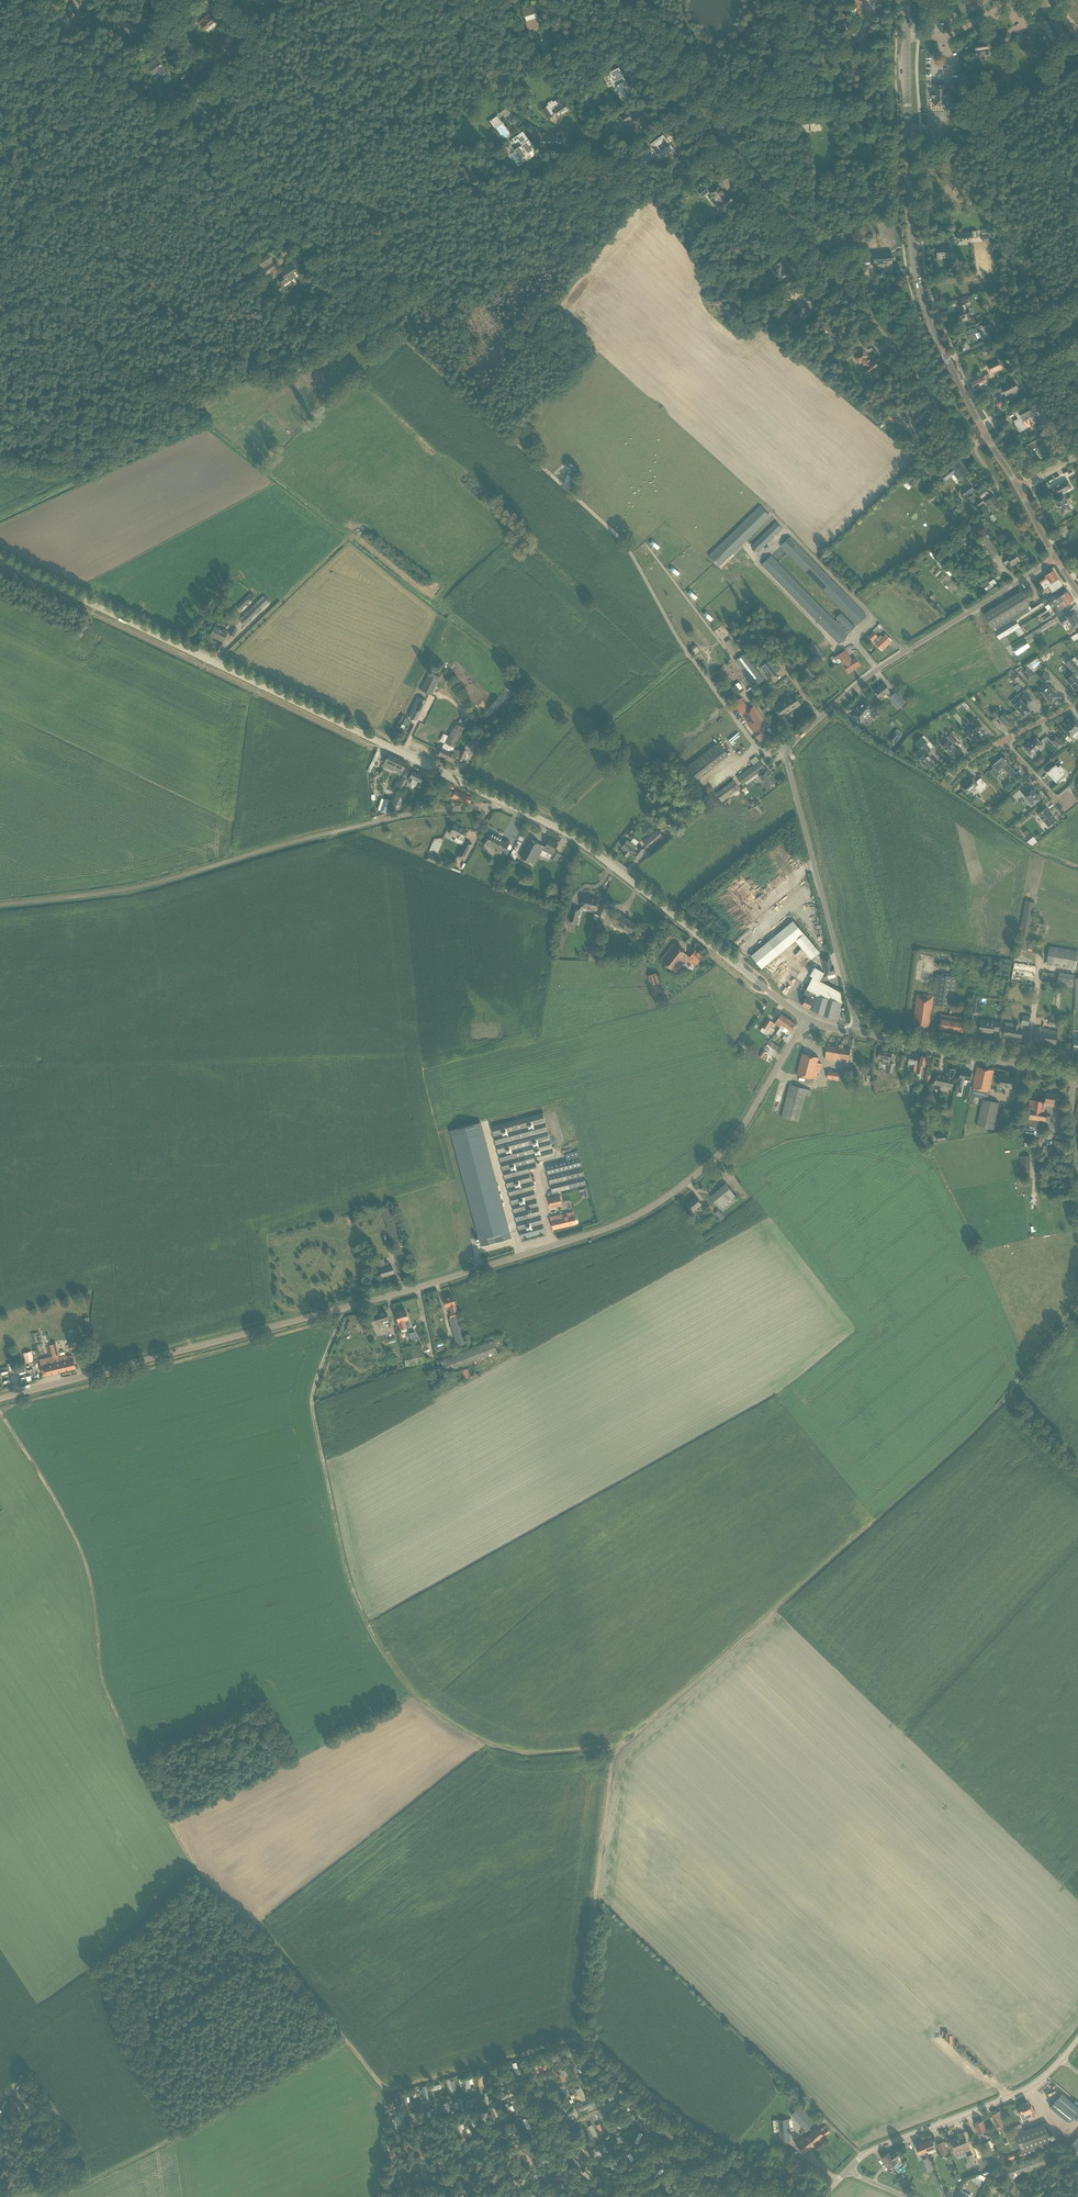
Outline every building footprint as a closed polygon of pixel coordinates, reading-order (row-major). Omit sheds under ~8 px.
[(215,3),(212,0),(210,0),(209,1),(208,0),(206,0),(204,2),(210,8),(215,3)] [(535,6),(530,7),(522,10),(524,17),(526,17),(528,24),(526,25),(528,31),(532,30),(532,28),(535,27),(535,29),(541,27),(539,18),(537,18),(536,14),(537,13),(536,13),(534,7),(535,6)] [(1077,21),(1077,14),(1074,8),(1069,11),(1076,22),(1077,21)] [(199,22),(202,26),(206,30),(216,21),(209,13),(206,16),(207,18),(205,20),(203,18),(199,22)] [(1003,14),(998,17),(1001,24),(998,25),(1000,29),(1008,26),(1003,14)] [(1047,21),(1056,38),(1066,33),(1057,16),(1047,21)] [(90,22),(86,18),(79,25),(83,29),(90,22)] [(139,26),(138,27),(120,22),(117,30),(136,35),(137,33),(145,35),(147,28),(139,26)] [(272,23),(267,31),(273,35),(278,26),(272,23)] [(992,40),(998,49),(1013,39),(1007,30),(992,40)] [(1022,50),(1025,54),(1028,56),(1032,52),(1046,56),(1048,47),(1034,43),(1032,33),(1023,35),(1026,46),(1022,50)] [(1062,41),(1062,42),(1060,43),(1062,49),(1071,46),(1068,39),(1062,41)] [(975,44),(976,52),(977,56),(989,54),(987,42),(975,44)] [(156,58),(153,60),(145,65),(152,75),(157,71),(163,79),(169,75),(167,72),(166,73),(162,67),(163,67),(156,58)] [(193,71),(197,75),(205,66),(201,62),(193,71)] [(610,78),(606,80),(609,86),(613,84),(615,88),(617,87),(619,92),(617,93),(624,105),(629,102),(623,89),(628,86),(623,76),(622,77),(621,74),(621,73),(619,68),(614,71),(610,73),(612,77),(610,78)] [(945,84),(940,84),(934,84),(934,93),(932,93),(932,98),(934,98),(934,106),(945,106),(945,100),(951,100),(951,91),(945,91),(945,84)] [(160,103),(164,107),(180,93),(176,89),(173,93),(171,92),(160,103)] [(192,95),(189,102),(193,104),(197,105),(202,94),(198,93),(196,97),(192,95)] [(206,97),(205,98),(202,102),(205,105),(201,109),(206,114),(210,110),(212,111),(211,112),(213,113),(212,113),(217,118),(223,111),(219,108),(217,110),(213,107),(215,105),(206,97)] [(546,108),(543,110),(546,114),(549,119),(552,116),(554,114),(557,117),(568,110),(565,105),(564,103),(563,103),(560,98),(556,101),(559,106),(549,112),(546,108)] [(632,119),(628,113),(620,118),(624,124),(632,119)] [(493,124),(500,119),(498,115),(490,120),(493,124)] [(646,123),(644,120),(642,116),(632,122),(640,134),(648,129),(645,124),(646,123)] [(523,132),(511,140),(512,140),(513,139),(515,144),(519,141),(522,146),(515,151),(523,163),(531,157),(531,156),(530,157),(528,154),(533,150),(531,147),(533,146),(531,144),(523,132)] [(660,158),(662,157),(664,155),(664,154),(667,151),(668,152),(673,149),(667,140),(667,141),(665,139),(666,139),(663,135),(649,145),(655,152),(660,158)] [(456,166),(451,159),(446,163),(452,169),(456,166)] [(463,171),(466,176),(468,182),(473,180),(473,181),(476,179),(475,175),(475,174),(474,174),(470,164),(461,168),(463,171)] [(684,169),(685,166),(684,166),(684,165),(682,165),(681,165),(681,168),(681,169),(680,169),(680,170),(676,172),(675,172),(675,173),(675,177),(679,179),(681,175),(681,176),(685,169),(684,169)] [(711,194),(714,198),(718,203),(716,204),(723,212),(734,203),(728,195),(726,196),(719,187),(711,194)] [(709,192),(706,189),(699,194),(702,198),(709,192)] [(941,249),(936,249),(937,260),(946,259),(946,256),(950,256),(949,245),(941,246),(941,249)] [(873,254),(874,269),(893,267),(892,252),(873,254)] [(261,267),(263,269),(262,269),(266,275),(277,268),(268,255),(257,262),(260,267),(261,267)] [(782,260),(771,270),(776,276),(782,271),(785,275),(791,270),(782,260)] [(291,264),(286,267),(279,272),(283,278),(279,281),(283,286),(295,277),(292,272),(295,270),(291,264)] [(780,285),(784,291),(797,281),(792,275),(780,285)] [(793,286),(782,296),(786,300),(789,297),(792,299),(799,293),(793,286)] [(801,302),(797,306),(789,315),(797,323),(810,310),(801,302)] [(744,303),(740,307),(745,312),(749,308),(744,303)] [(958,313),(961,320),(962,323),(969,320),(968,317),(971,316),(968,309),(967,309),(965,303),(958,306),(961,311),(958,313)] [(175,321),(179,318),(169,307),(165,311),(169,315),(168,316),(171,320),(172,319),(175,321)] [(767,325),(760,318),(756,322),(763,329),(767,325)] [(970,330),(965,332),(970,343),(972,342),(973,342),(977,340),(975,334),(981,331),(981,330),(983,329),(982,325),(979,326),(973,329),(972,329),(970,330)] [(868,356),(863,350),(854,358),(859,364),(860,362),(865,368),(863,369),(865,371),(864,372),(866,375),(868,375),(869,376),(871,378),(878,373),(876,371),(880,368),(879,366),(879,365),(877,362),(876,362),(874,360),(871,363),(867,357),(868,356)] [(1077,360),(1077,358),(1076,359),(1075,356),(1069,359),(1073,366),(1077,363),(1077,362),(1077,360)] [(991,372),(1002,367),(998,361),(988,366),(991,372)] [(988,374),(971,382),(974,389),(989,381),(987,377),(989,376),(988,374)] [(999,381),(1002,380),(1001,377),(997,378),(990,382),(991,385),(999,381)] [(1014,381),(996,390),(991,392),(995,400),(1002,396),(1000,393),(1005,390),(1006,393),(1005,393),(1005,394),(1006,396),(1018,390),(1014,381)] [(1018,409),(1019,411),(1019,410),(1032,403),(1031,401),(1018,409)] [(1019,410),(1019,411),(1014,413),(1015,413),(1016,412),(1019,418),(1013,421),(1019,433),(1027,429),(1024,422),(1030,419),(1033,424),(1031,424),(1032,426),(1038,423),(1034,416),(1036,415),(1033,411),(1037,409),(1034,403),(1019,410)] [(910,408),(905,410),(902,411),(900,412),(904,424),(915,419),(912,412),(915,411),(913,407),(910,408)] [(877,422),(880,425),(886,420),(883,416),(877,422)] [(1033,457),(1030,451),(1036,447),(1038,450),(1036,451),(1040,459),(1046,455),(1042,448),(1041,449),(1040,446),(1045,443),(1042,437),(1027,445),(1028,447),(1023,449),(1030,461),(1035,459),(1034,456),(1033,457)] [(961,481),(968,475),(958,462),(942,475),(946,480),(951,476),(955,480),(956,479),(959,482),(961,481)] [(905,479),(901,484),(908,490),(912,485),(905,479)] [(1063,495),(1062,495),(1061,493),(1071,488),(1071,487),(1068,482),(1068,481),(1067,481),(1067,482),(1060,486),(1059,485),(1056,486),(1057,487),(1053,489),(1053,490),(1056,495),(1056,496),(1057,495),(1058,497),(1055,499),(1054,499),(1055,500),(1062,514),(1062,515),(1063,514),(1070,510),(1071,510),(1071,509),(1068,505),(1069,504),(1067,499),(1066,500),(1063,495),(1064,495),(1063,495)] [(970,485),(966,488),(961,492),(965,497),(974,490),(970,485)] [(992,497),(988,500),(985,502),(992,512),(1000,506),(997,502),(996,503),(992,497)] [(981,499),(974,504),(976,508),(984,503),(981,499)] [(709,556),(711,558),(719,567),(771,517),(760,506),(709,556)] [(956,516),(960,512),(956,508),(952,512),(950,510),(946,514),(955,523),(959,519),(956,516)] [(782,529),(776,522),(751,546),(757,553),(782,529)] [(970,532),(974,528),(971,525),(967,528),(966,527),(961,533),(965,536),(970,531),(970,532)] [(961,539),(964,543),(970,538),(967,535),(961,539)] [(790,537),(781,546),(818,584),(820,586),(857,624),(866,615),(790,537)] [(983,543),(991,556),(999,552),(990,538),(983,543)] [(1009,562),(1011,565),(1015,562),(1015,563),(1020,561),(1015,553),(1007,558),(1007,557),(1002,560),(1005,565),(1009,562)] [(841,613),(834,620),(771,556),(761,565),(838,643),(855,627),(841,613)] [(1052,570),(1038,580),(1044,589),(1048,586),(1052,592),(1063,585),(1052,570)] [(250,583),(247,586),(254,592),(258,589),(250,583)] [(1067,591),(1056,600),(1059,604),(1070,596),(1068,592),(1067,591)] [(985,613),(983,615),(986,619),(992,628),(992,629),(993,629),(995,632),(1031,609),(1021,592),(1006,601),(1002,603),(985,613)] [(263,596),(256,603),(238,620),(245,626),(269,603),(268,601),(269,600),(266,596),(264,598),(263,596)] [(1031,609),(995,632),(999,640),(1005,636),(1051,608),(1051,609),(1059,604),(1056,600),(1053,596),(1031,609)] [(1059,604),(1051,609),(1055,614),(1058,612),(1074,600),(1070,596),(1059,604)] [(236,606),(234,607),(235,608),(237,607),(240,610),(250,601),(246,597),(244,599),(239,604),(237,606),(236,606)] [(1060,621),(1062,625),(1069,621),(1073,628),(1077,625),(1077,617),(1077,615),(1076,615),(1074,611),(1066,616),(1066,617),(1060,621)] [(1048,612),(1043,615),(1046,620),(1052,617),(1048,612)] [(213,627),(212,630),(211,631),(212,631),(210,636),(211,636),(211,634),(218,638),(218,639),(223,642),(228,632),(223,630),(222,631),(213,627)] [(1020,627),(1014,630),(1018,636),(1024,633),(1020,627)] [(1046,628),(1040,632),(1043,637),(1049,633),(1046,628)] [(1070,640),(1077,635),(1075,631),(1067,635),(1070,640)] [(868,636),(878,646),(882,650),(891,641),(885,634),(882,637),(881,636),(879,638),(873,632),(868,636)] [(1005,636),(999,640),(1005,648),(1011,645),(1005,636)] [(739,649),(730,639),(726,642),(734,653),(739,649)] [(690,648),(695,655),(700,651),(695,644),(691,647),(690,648)] [(815,644),(808,650),(817,660),(819,659),(822,662),(826,659),(823,655),(824,654),(815,644)] [(837,655),(845,668),(848,673),(859,665),(854,658),(849,661),(842,652),(837,655)] [(735,661),(747,676),(752,683),(761,676),(744,654),(735,660),(735,661)] [(1070,658),(1069,660),(1068,659),(1065,662),(1066,662),(1065,663),(1074,674),(1073,673),(1065,680),(1075,691),(1077,688),(1077,679),(1077,678),(1077,667),(1070,658)] [(771,659),(759,668),(768,680),(780,670),(771,659)] [(810,665),(804,670),(810,679),(816,674),(810,665)] [(1026,667),(1020,672),(1028,681),(1034,676),(1026,667)] [(1044,671),(1038,676),(1047,686),(1041,691),(1045,695),(1044,696),(1046,698),(1047,698),(1050,702),(1052,700),(1053,701),(1057,698),(1056,698),(1055,697),(1058,695),(1055,692),(1055,691),(1052,688),(1047,683),(1051,679),(1044,671)] [(440,677),(429,672),(420,690),(431,695),(440,677)] [(874,691),(877,696),(880,699),(886,694),(897,709),(904,703),(895,692),(892,695),(883,683),(879,685),(880,687),(874,691)] [(1020,700),(1014,706),(1018,710),(1017,711),(1019,713),(1020,713),(1024,717),(1025,716),(1026,717),(1028,715),(1027,714),(1030,711),(1026,706),(1026,705),(1027,705),(1032,701),(1023,691),(1018,696),(1021,699),(1021,700),(1020,700)] [(784,699),(773,707),(781,718),(800,705),(794,696),(786,701),(784,699)] [(416,720),(416,721),(426,701),(417,697),(408,717),(413,719),(416,720)] [(741,698),(734,702),(760,742),(767,737),(767,736),(770,734),(767,729),(769,728),(755,706),(749,710),(741,698)] [(430,713),(451,730),(462,716),(441,700),(430,713)] [(857,712),(853,715),(860,723),(870,713),(875,719),(879,715),(873,710),(874,709),(865,701),(859,707),(858,707),(855,709),(856,710),(855,710),(857,712)] [(997,710),(991,714),(995,718),(998,716),(999,717),(999,718),(1006,726),(1012,720),(1005,712),(1001,716),(1000,714),(997,710)] [(405,726),(404,728),(407,729),(410,722),(407,721),(408,719),(405,717),(402,725),(405,726)] [(971,727),(965,733),(969,737),(968,737),(970,740),(971,739),(974,743),(981,737),(976,731),(981,726),(972,717),(968,720),(973,726),(972,727),(971,727)] [(1063,729),(1070,737),(1071,735),(1072,736),(1076,733),(1075,732),(1077,729),(1077,730),(1077,724),(1074,719),(1071,722),(1070,722),(1066,725),(1067,726),(1063,729)] [(441,732),(426,725),(421,723),(411,743),(431,752),(441,732)] [(445,740),(440,751),(438,756),(447,760),(450,753),(451,753),(453,750),(463,728),(456,725),(451,731),(449,736),(447,736),(445,740)] [(477,738),(475,741),(470,747),(472,749),(472,750),(476,753),(484,744),(490,738),(484,734),(486,731),(484,729),(478,734),(478,736),(476,738),(477,738)] [(468,730),(464,734),(470,738),(473,734),(468,730)] [(894,746),(901,735),(895,730),(887,741),(894,746)] [(728,734),(736,749),(741,746),(733,731),(728,734)] [(947,741),(942,746),(950,756),(957,750),(951,744),(953,742),(954,743),(957,740),(951,733),(948,736),(945,739),(947,741)] [(1055,737),(1051,740),(1058,749),(1062,745),(1055,737)] [(1029,743),(1024,747),(1025,749),(1024,749),(1033,758),(1037,754),(1035,751),(1042,745),(1036,738),(1030,744),(1029,743)] [(719,742),(714,746),(687,767),(697,780),(729,755),(719,742)] [(925,744),(922,746),(922,747),(918,751),(921,755),(918,759),(921,762),(920,762),(923,766),(924,765),(926,768),(927,768),(928,769),(931,766),(930,765),(933,763),(930,759),(931,759),(928,755),(927,756),(926,754),(927,753),(928,753),(931,750),(925,744)] [(450,753),(447,760),(452,762),(455,758),(457,759),(462,761),(467,752),(461,749),(460,752),(456,750),(456,751),(453,750),(451,753),(450,753)] [(406,763),(388,754),(383,766),(400,774),(406,763)] [(994,768),(990,772),(995,778),(999,774),(997,771),(1002,767),(1010,776),(1009,777),(1012,781),(1018,776),(1006,763),(1007,762),(1002,757),(992,766),(994,768)] [(736,778),(743,787),(740,788),(743,792),(747,789),(745,786),(766,769),(759,761),(736,778)] [(1051,767),(1045,772),(1049,776),(1049,775),(1055,781),(1056,780),(1057,781),(1064,775),(1064,774),(1064,770),(1065,770),(1060,765),(1058,767),(1055,765),(1051,768),(1051,767)] [(768,770),(763,774),(759,777),(767,788),(775,782),(771,777),(772,776),(768,770)] [(420,783),(423,777),(412,772),(409,778),(412,779),(410,784),(411,783),(415,786),(415,787),(418,782),(420,783)] [(713,776),(706,781),(711,787),(718,782),(713,776)] [(965,784),(962,787),(967,793),(977,784),(982,790),(987,786),(980,778),(976,782),(972,778),(968,781),(965,784)] [(402,779),(398,788),(402,790),(406,780),(402,779)] [(721,802),(724,800),(727,804),(730,802),(727,798),(734,793),(736,796),(740,793),(737,790),(739,789),(733,781),(715,794),(721,802)] [(465,804),(469,805),(472,798),(455,790),(451,797),(465,804)] [(1024,796),(1022,798),(1025,801),(1027,799),(1030,802),(1028,804),(1031,808),(1033,806),(1033,805),(1039,799),(1031,790),(1024,796)] [(403,799),(395,795),(390,806),(398,810),(403,799)] [(385,814),(389,800),(384,799),(380,812),(385,814)] [(1046,808),(1037,815),(1043,821),(1044,821),(1048,827),(1056,821),(1050,814),(1051,814),(1046,808)] [(662,824),(661,824),(664,828),(667,825),(669,828),(669,827),(671,826),(667,820),(665,818),(663,820),(664,822),(662,824)] [(462,828),(454,825),(449,834),(456,837),(463,840),(468,831),(462,828)] [(1012,829),(1017,835),(1020,832),(1015,826),(1012,829)] [(647,838),(643,842),(649,850),(664,837),(657,830),(647,838)] [(505,842),(501,840),(502,838),(496,835),(490,832),(491,832),(490,832),(484,843),(498,848),(496,852),(503,855),(510,842),(506,840),(505,842)] [(530,839),(521,858),(533,864),(542,846),(530,839)] [(542,846),(533,864),(535,865),(540,855),(544,858),(545,856),(547,852),(551,855),(550,857),(551,857),(557,860),(560,854),(554,852),(558,844),(549,839),(545,847),(542,846)] [(469,842),(465,840),(457,856),(460,858),(461,857),(464,859),(472,844),(469,842)] [(627,841),(625,843),(622,847),(626,851),(624,854),(627,856),(631,852),(634,854),(635,853),(636,854),(637,852),(640,848),(639,849),(631,843),(630,844),(627,841)] [(635,853),(634,854),(634,855),(638,858),(643,851),(640,848),(637,852),(636,854),(635,853)] [(421,859),(431,862),(434,857),(423,853),(421,859)] [(491,882),(500,885),(506,870),(498,867),(491,882)] [(509,887),(507,894),(514,897),(517,889),(509,887)] [(583,897),(581,907),(596,911),(599,901),(583,897)] [(1025,901),(1017,949),(1026,950),(1034,903),(1025,901)] [(573,907),(570,923),(573,923),(573,924),(576,925),(580,909),(573,907)] [(619,913),(617,918),(612,925),(618,928),(619,927),(631,934),(636,924),(624,917),(625,916),(619,913)] [(793,921),(751,956),(761,969),(795,940),(804,933),(793,921)] [(661,938),(666,942),(670,936),(665,932),(661,938)] [(804,933),(795,940),(811,959),(819,952),(804,933)] [(673,944),(670,948),(660,960),(676,973),(687,960),(695,966),(703,956),(695,950),(690,957),(673,944)] [(1049,946),(1046,965),(1075,970),(1077,953),(1077,951),(1049,946)] [(794,957),(800,950),(796,947),(790,953),(794,957)] [(830,957),(822,959),(826,976),(835,973),(833,966),(832,966),(830,957)] [(1009,981),(1029,984),(1032,966),(1019,964),(1019,967),(1014,966),(1012,976),(1010,976),(1009,981)] [(812,977),(806,989),(808,990),(816,994),(809,1009),(825,1016),(838,1020),(843,1002),(840,992),(823,983),(826,977),(823,976),(824,973),(814,968),(810,976),(812,977)] [(1038,971),(1037,981),(1069,985),(1071,973),(1055,971),(1055,973),(1038,971)] [(917,994),(913,1025),(929,1027),(932,1004),(952,1007),(956,977),(936,974),(933,995),(925,994),(924,995),(917,994)] [(651,975),(648,976),(649,978),(648,978),(652,991),(661,988),(657,975),(652,977),(651,975)] [(805,999),(803,1005),(809,1009),(816,994),(808,990),(805,996),(807,997),(806,999),(805,998),(805,999)] [(972,1012),(978,1013),(980,998),(973,998),(972,1012)] [(790,1031),(795,1024),(781,1014),(775,1023),(779,1026),(780,1027),(776,1033),(779,1035),(785,1027),(790,1031)] [(941,1015),(939,1029),(963,1032),(965,1018),(941,1015)] [(1028,1026),(1030,1016),(1023,1015),(1021,1024),(1028,1026)] [(1056,1026),(1058,1019),(1050,1017),(1048,1024),(1056,1026)] [(768,1019),(763,1027),(760,1031),(764,1033),(766,1030),(772,1022),(768,1019)] [(980,1022),(979,1027),(979,1032),(993,1034),(993,1030),(998,1031),(999,1023),(990,1022),(990,1023),(980,1022)] [(1005,1027),(1003,1036),(1013,1037),(1013,1036),(1021,1037),(1022,1030),(1017,1029),(1018,1025),(1014,1025),(1014,1028),(1005,1027)] [(1036,1027),(1034,1041),(1056,1044),(1057,1031),(1050,1030),(1050,1029),(1036,1027)] [(825,1059),(838,1061),(842,1061),(842,1062),(849,1063),(850,1049),(827,1046),(825,1059)] [(889,1063),(891,1052),(884,1051),(884,1050),(880,1049),(878,1058),(883,1059),(882,1064),(889,1065),(888,1071),(894,1073),(896,1064),(889,1063)] [(797,1075),(802,1076),(816,1080),(817,1072),(819,1073),(821,1064),(817,1063),(818,1058),(802,1053),(797,1075)] [(909,1054),(908,1059),(908,1062),(913,1063),(913,1066),(912,1066),(911,1072),(910,1077),(914,1078),(918,1055),(909,1054)] [(925,1066),(926,1062),(927,1057),(921,1056),(919,1061),(917,1074),(921,1074),(923,1066),(925,1066)] [(977,1067),(976,1072),(971,1096),(987,1099),(993,1070),(977,1067)] [(952,1088),(954,1078),(953,1078),(955,1069),(946,1068),(945,1074),(946,1074),(946,1076),(936,1074),(934,1084),(941,1085),(940,1090),(940,1091),(941,1091),(943,1091),(944,1091),(945,1091),(946,1086),(952,1088)] [(961,1070),(960,1076),(958,1086),(962,1086),(963,1079),(970,1081),(971,1072),(961,1070)] [(827,1079),(838,1080),(839,1072),(828,1071),(827,1079)] [(1000,1076),(998,1086),(1012,1088),(1014,1079),(1000,1076)] [(781,1117),(787,1118),(797,1121),(804,1095),(809,1096),(810,1090),(790,1085),(781,1117)] [(1030,1100),(1029,1105),(1028,1109),(1029,1110),(1027,1125),(1040,1127),(1038,1137),(1039,1137),(1039,1139),(1042,1139),(1042,1137),(1043,1138),(1044,1128),(1045,1122),(1049,1122),(1050,1116),(1046,1116),(1047,1112),(1042,1111),(1042,1110),(1041,1110),(1041,1106),(1045,1107),(1046,1105),(1053,1107),(1055,1095),(1046,1093),(1045,1102),(1030,1100)] [(993,1130),(999,1103),(974,1098),(967,1130),(976,1131),(977,1126),(993,1130)] [(491,1126),(496,1144),(521,1239),(545,1232),(527,1164),(555,1156),(543,1113),(491,1126)] [(1058,1136),(1055,1136),(1055,1138),(1058,1138),(1065,1138),(1065,1115),(1058,1115),(1058,1136)] [(480,1123),(451,1130),(482,1246),(511,1238),(480,1123)] [(1065,1141),(1054,1141),(1053,1156),(1061,1157),(1062,1150),(1064,1150),(1065,1141)] [(567,1160),(546,1166),(553,1193),(570,1189),(586,1185),(578,1151),(565,1154),(567,1160)] [(1020,1156),(1020,1178),(1020,1179),(1030,1179),(1030,1170),(1030,1156),(1020,1156)] [(710,1196),(720,1208),(723,1212),(738,1200),(725,1184),(710,1196)] [(560,1195),(548,1198),(551,1208),(559,1207),(558,1204),(562,1203),(561,1198),(562,1198),(561,1195),(560,1196),(560,1195)] [(686,1205),(690,1209),(692,1211),(697,1207),(701,1211),(704,1208),(701,1204),(695,1197),(691,1199),(692,1200),(686,1205)] [(392,1206),(381,1209),(396,1255),(406,1252),(392,1206)] [(720,1221),(726,1216),(720,1209),(714,1213),(720,1221)] [(573,1211),(550,1217),(553,1229),(577,1224),(578,1223),(578,1222),(578,1220),(577,1220),(576,1219),(575,1219),(573,1211)] [(383,1259),(377,1261),(381,1277),(393,1273),(391,1266),(389,1266),(388,1262),(384,1263),(383,1259)] [(452,1296),(443,1299),(445,1307),(449,1306),(451,1312),(457,1310),(452,1296)] [(405,1310),(400,1312),(401,1316),(400,1316),(404,1328),(410,1326),(407,1315),(405,1310)] [(366,1318),(368,1323),(370,1330),(373,1329),(372,1324),(376,1323),(376,1324),(380,1323),(381,1329),(385,1327),(383,1321),(388,1320),(386,1312),(366,1318)] [(395,1313),(397,1318),(400,1329),(404,1328),(400,1316),(401,1316),(400,1312),(395,1313)] [(457,1347),(467,1345),(457,1312),(449,1314),(450,1318),(449,1319),(457,1347)] [(412,1343),(417,1341),(414,1332),(409,1333),(412,1343)] [(412,1345),(402,1348),(406,1365),(424,1362),(420,1344),(419,1344),(418,1342),(412,1343),(412,1345)] [(493,1342),(441,1362),(445,1373),(497,1354),(493,1342)] [(52,1356),(39,1359),(42,1370),(43,1376),(75,1368),(74,1363),(73,1359),(73,1360),(72,1355),(66,1357),(66,1355),(58,1357),(58,1356),(59,1355),(56,1344),(49,1345),(52,1356)] [(34,1361),(31,1351),(23,1353),(25,1363),(34,1361)] [(470,1376),(467,1369),(457,1373),(460,1380),(470,1376)] [(443,1379),(445,1384),(458,1379),(456,1374),(443,1379)] [(584,2055),(575,2060),(577,2064),(581,2061),(585,2059),(586,2059),(584,2055)] [(529,2063),(523,2066),(527,2076),(533,2073),(529,2063)] [(580,2072),(583,2076),(589,2070),(586,2066),(580,2072)] [(561,2068),(557,2069),(562,2081),(563,2081),(566,2080),(566,2079),(565,2077),(562,2071),(561,2068)] [(423,2089),(420,2090),(422,2096),(424,2096),(425,2100),(429,2099),(426,2086),(422,2087),(423,2089)] [(577,2089),(576,2090),(577,2092),(580,2098),(582,2101),(585,2099),(580,2088),(579,2088),(577,2089)] [(614,2089),(604,2095),(606,2099),(608,2098),(612,2095),(616,2093),(614,2089)] [(524,2090),(521,2093),(527,2100),(530,2098),(528,2095),(525,2091),(524,2090)] [(501,2097),(499,2098),(501,2101),(509,2095),(507,2092),(504,2094),(501,2097)] [(1071,2121),(1077,2112),(1077,2107),(1061,2093),(1050,2107),(1068,2121),(1071,2121)] [(625,2096),(622,2099),(625,2101),(628,2104),(630,2105),(632,2102),(631,2101),(629,2099),(625,2096)] [(395,2104),(393,2104),(393,2108),(401,2107),(400,2098),(395,2099),(395,2104)] [(555,2108),(555,2109),(557,2111),(564,2105),(560,2100),(557,2103),(559,2105),(555,2108)] [(594,2100),(583,2106),(585,2109),(589,2107),(592,2105),(595,2104),(594,2100)] [(1029,2106),(1027,2102),(1020,2105),(1021,2107),(1016,2109),(1020,2115),(1023,2121),(1027,2119),(1036,2115),(1031,2105),(1029,2106)] [(507,2103),(504,2105),(509,2114),(512,2112),(509,2107),(507,2103)] [(796,2107),(791,2111),(792,2113),(791,2114),(805,2131),(814,2123),(812,2119),(803,2110),(801,2107),(800,2106),(797,2108),(796,2107)] [(640,2108),(638,2111),(640,2113),(644,2116),(646,2119),(649,2116),(640,2108)] [(573,2110),(563,2116),(565,2119),(575,2113),(573,2110)] [(1001,2111),(992,2114),(996,2122),(995,2122),(997,2128),(1001,2126),(1003,2130),(1002,2130),(1004,2135),(1010,2132),(1001,2111)] [(527,2118),(523,2120),(524,2121),(527,2128),(528,2130),(532,2128),(527,2118)] [(655,2118),(649,2125),(652,2127),(656,2122),(658,2120),(655,2118)] [(788,2119),(778,2120),(780,2142),(785,2142),(790,2142),(788,2125),(788,2119)] [(618,2125),(616,2126),(618,2129),(629,2124),(628,2120),(622,2123),(618,2125)] [(982,2120),(975,2123),(976,2127),(975,2127),(978,2135),(986,2132),(982,2120)] [(1061,2143),(1045,2123),(1024,2131),(1021,2123),(1012,2127),(1021,2150),(1023,2157),(1023,2158),(1061,2143)] [(817,2127),(812,2131),(820,2140),(830,2131),(826,2127),(825,2125),(820,2130),(817,2127)] [(508,2126),(499,2130),(503,2138),(512,2134),(508,2126)] [(430,2129),(422,2132),(425,2138),(432,2135),(430,2129)] [(582,2129),(578,2131),(578,2132),(582,2138),(585,2143),(589,2140),(582,2129)] [(802,2136),(800,2139),(796,2142),(805,2153),(820,2140),(812,2131),(804,2138),(802,2136)] [(955,2139),(950,2141),(957,2158),(965,2155),(964,2152),(970,2150),(963,2132),(957,2134),(959,2138),(955,2140),(955,2139)] [(560,2136),(554,2141),(557,2143),(564,2138),(562,2135),(560,2136)] [(1068,2148),(1077,2160),(1077,2137),(1068,2148)] [(532,2138),(525,2143),(528,2148),(535,2143),(532,2138)] [(480,2139),(473,2142),(475,2147),(482,2144),(480,2139)] [(927,2151),(928,2154),(936,2151),(931,2139),(923,2142),(927,2151)] [(991,2140),(982,2143),(986,2154),(985,2154),(986,2157),(992,2155),(991,2152),(992,2152),(990,2147),(993,2146),(993,2144),(992,2144),(991,2140)] [(944,2141),(936,2144),(941,2155),(948,2153),(944,2141)] [(927,2151),(923,2142),(916,2145),(919,2154),(927,2151)] [(646,2146),(644,2147),(645,2151),(656,2146),(655,2143),(651,2144),(646,2146)] [(754,2151),(759,2156),(767,2148),(762,2143),(754,2151)] [(603,2144),(591,2150),(593,2153),(599,2150),(600,2152),(603,2150),(602,2148),(605,2147),(603,2144)] [(688,2144),(682,2150),(688,2157),(694,2152),(688,2144)] [(981,2157),(982,2157),(978,2145),(973,2147),(978,2160),(982,2159),(981,2157)] [(566,2152),(564,2153),(566,2156),(573,2150),(571,2147),(570,2148),(566,2152)] [(1009,2162),(1023,2157),(1021,2150),(1018,2152),(1013,2154),(1007,2156),(1009,2162)] [(543,2155),(541,2157),(545,2161),(547,2159),(551,2155),(546,2151),(543,2155)] [(889,2152),(881,2158),(889,2168),(897,2162),(895,2160),(901,2155),(898,2151),(891,2156),(889,2152)] [(625,2152),(622,2154),(628,2164),(631,2162),(631,2161),(627,2154),(625,2152)] [(1017,2175),(1049,2163),(1049,2162),(1052,2161),(1049,2152),(1018,2163),(1011,2166),(1007,2167),(1010,2177),(1013,2176),(1014,2179),(1018,2177),(1017,2175)] [(498,2158),(503,2163),(509,2157),(504,2153),(498,2158)] [(698,2153),(689,2161),(692,2165),(701,2156),(698,2153)] [(573,2157),(570,2160),(579,2168),(582,2166),(573,2157)] [(439,2161),(442,2168),(449,2165),(445,2158),(439,2161)] [(927,2158),(923,2160),(928,2173),(932,2171),(927,2158)] [(473,2165),(476,2170),(483,2166),(479,2161),(473,2165)] [(707,2163),(698,2170),(701,2173),(710,2166),(707,2163)] [(429,2164),(426,2166),(430,2176),(434,2174),(429,2164)] [(662,2168),(653,2175),(655,2177),(664,2171),(662,2168)] [(560,2179),(562,2177),(563,2179),(568,2175),(563,2169),(556,2175),(560,2179)] [(643,2169),(639,2171),(641,2173),(644,2178),(645,2180),(648,2177),(643,2169)] [(489,2184),(491,2182),(498,2175),(492,2170),(485,2176),(487,2178),(485,2180),(489,2184)] [(515,2176),(519,2180),(518,2181),(520,2183),(527,2175),(525,2173),(524,2174),(520,2170),(515,2176)] [(585,2170),(582,2173),(590,2180),(592,2178),(585,2170)] [(458,2172),(445,2180),(448,2185),(461,2176),(458,2172)] [(417,2174),(414,2175),(415,2178),(418,2183),(419,2186),(422,2184),(417,2174)] [(902,2174),(897,2179),(900,2183),(899,2184),(901,2186),(902,2185),(904,2186),(907,2182),(903,2178),(905,2176),(902,2174)] [(716,2175),(713,2178),(722,2185),(724,2182),(721,2180),(716,2175)] [(961,2182),(958,2188),(963,2190),(964,2188),(967,2189),(969,2185),(966,2183),(967,2181),(965,2180),(961,2182)] [(671,2187),(666,2190),(669,2194),(677,2187),(675,2184),(671,2187)] [(539,2195),(542,2192),(540,2187),(531,2193),(534,2196),(540,2196),(539,2195)] [(425,2196),(427,2196),(431,2193),(427,2189),(421,2194),(425,2196)]
